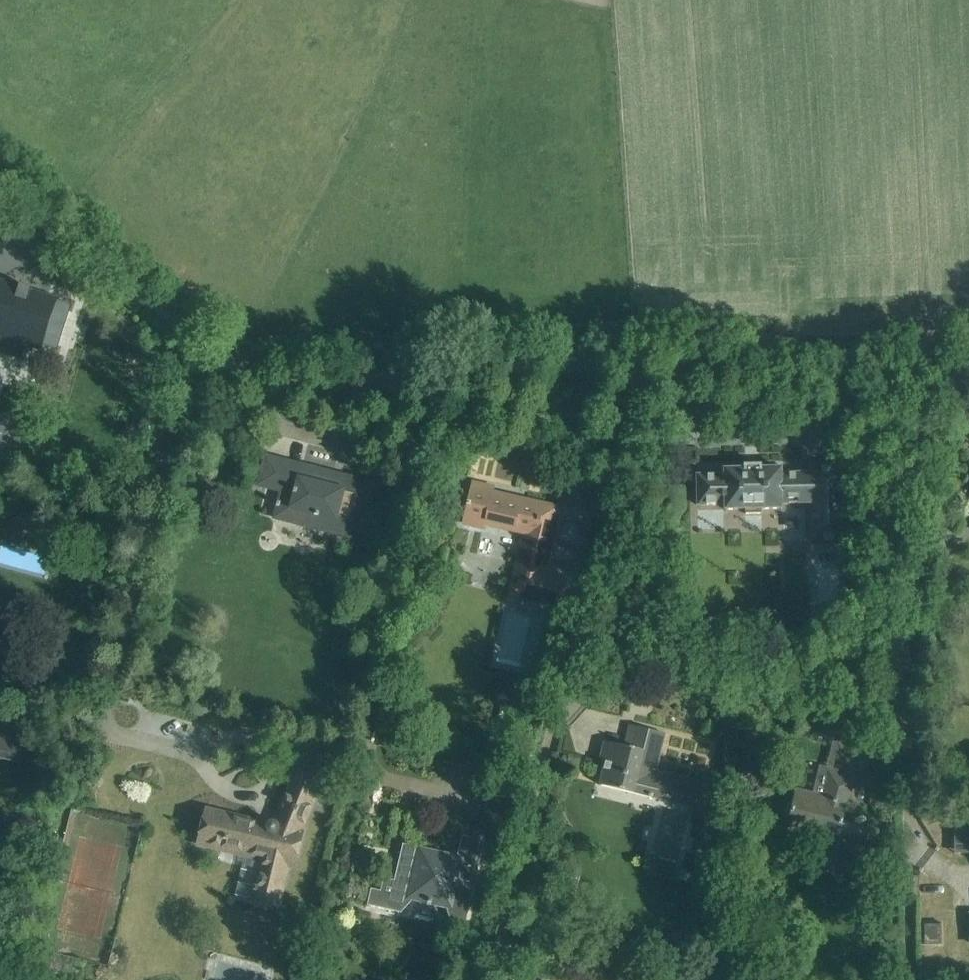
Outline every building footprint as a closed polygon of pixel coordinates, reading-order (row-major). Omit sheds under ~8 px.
[(40,350),(42,344),(56,349),(70,306),(61,303),(56,301),(56,299),(31,291),(32,289),(19,285),(19,287),(0,282),(0,337),(40,350)] [(12,458),(16,438),(14,438),(0,435),(0,455),(12,458)] [(334,479),(333,478),(332,478),(333,472),(302,465),(299,479),(287,476),(290,464),(266,457),(259,485),(295,494),(291,510),(319,517),(316,528),(360,539),(374,485),(351,479),(351,480),(349,480),(347,480),(346,480),(344,482),(343,486),(335,484),(335,483),(335,481),(335,480),(334,479)] [(809,465),(809,473),(781,474),(781,469),(760,469),(760,466),(758,466),(759,472),(746,473),(746,466),(744,466),(744,469),(724,470),(724,475),(697,476),(698,506),(723,506),(723,511),(782,509),(782,504),(808,504),(809,545),(846,544),(845,465),(809,465)] [(515,595),(549,603),(568,608),(576,575),(546,568),(560,510),(525,502),(524,508),(489,500),(492,489),(471,484),(462,522),(484,527),(485,522),(530,533),(515,595)] [(547,613),(541,637),(555,640),(561,616),(547,613)] [(637,677),(630,703),(645,707),(651,681),(637,677)] [(841,825),(848,795),(852,780),(836,776),(837,770),(832,769),(840,735),(863,740),(869,715),(823,704),(816,732),(834,737),(827,767),(819,765),(812,795),(795,791),(787,825),(847,840),(839,874),(862,880),(874,831),(851,826),(851,827),(841,825)] [(19,763),(27,725),(0,719),(0,759),(19,763)] [(665,734),(649,730),(630,725),(624,747),(605,742),(601,760),(605,761),(599,785),(635,794),(635,793),(694,808),(700,782),(655,771),(665,734)] [(301,832),(312,803),(320,784),(295,774),(278,815),(281,816),(278,825),(277,823),(275,822),(273,822),(271,822),(269,823),(268,824),(267,825),(266,826),(266,827),(255,825),(255,822),(207,810),(198,845),(260,859),(250,901),(276,908),(286,866),(294,868),(302,832),(301,832)] [(329,803),(338,805),(343,781),(335,779),(329,803)] [(502,821),(509,791),(485,786),(473,838),(462,835),(456,857),(419,849),(420,848),(403,844),(391,893),(371,889),(367,905),(401,913),(413,899),(446,907),(450,924),(464,928),(490,818),(502,821)] [(941,923),(922,923),(922,945),(942,944),(941,923)]
